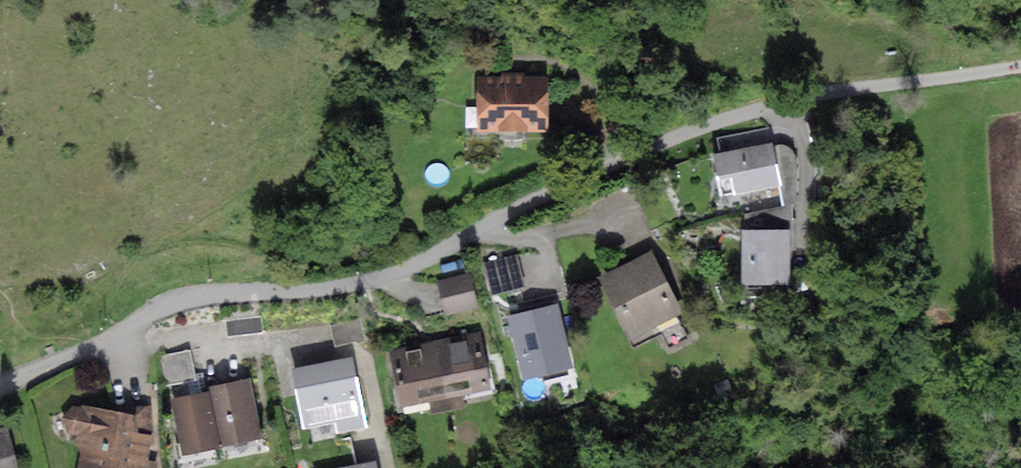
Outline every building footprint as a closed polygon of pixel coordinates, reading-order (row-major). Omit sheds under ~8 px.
[(500,77),(477,77),(477,131),(549,131),(549,77),(524,77),(524,72),(500,72),(500,77)] [(773,141),(712,152),(717,181),(731,178),(734,195),(781,186),(773,141)] [(745,214),(745,230),(788,229),(793,230),(793,203),(745,214)] [(745,230),(742,230),(742,282),(788,282),(788,229),(745,230)] [(652,250),(597,278),(632,347),(660,333),(656,325),(683,311),(652,250)] [(515,255),(485,263),(492,294),(523,287),(515,255)] [(477,273),(445,282),(454,315),(486,307),(477,273)] [(556,303),(506,316),(522,381),(572,368),(556,303)] [(261,316),(227,320),(229,337),(263,332),(261,316)] [(480,332),(435,342),(446,399),(491,389),(480,332)] [(435,342),(389,351),(400,408),(446,399),(435,342)] [(189,350),(158,356),(164,384),(194,377),(189,350)] [(352,355),(290,368),(302,428),(336,421),(339,433),(366,427),(352,355)] [(209,386),(210,391),(222,447),(263,438),(256,404),(250,377),(209,386)] [(210,391),(170,398),(181,455),(222,447),(210,391)] [(82,405),(82,407),(73,405),(62,418),(68,432),(76,435),(73,445),(81,452),(78,467),(147,467),(153,438),(152,405),(135,405),(135,414),(82,405)] [(0,427),(0,467),(19,467),(7,425),(0,427)] [(356,466),(350,439),(311,448),(316,467),(347,467),(356,466)]
